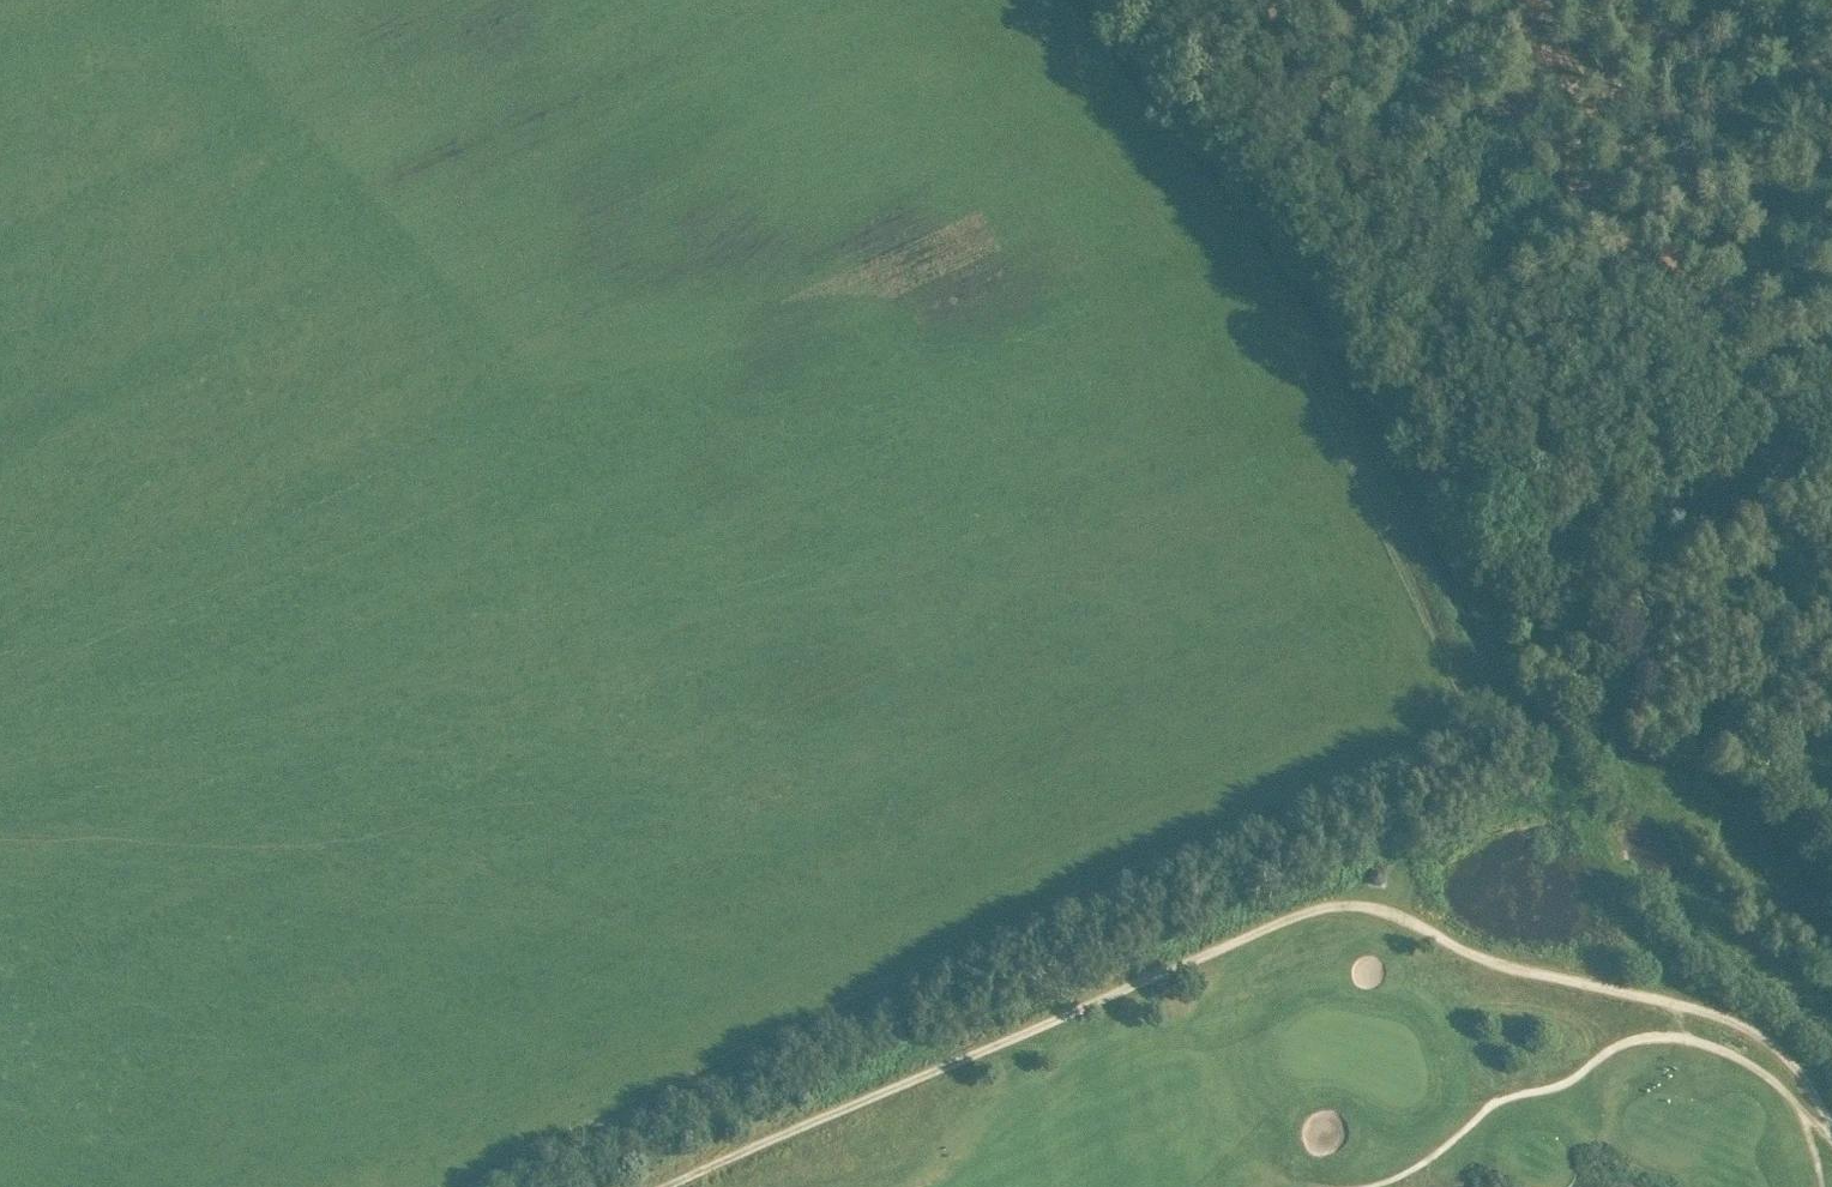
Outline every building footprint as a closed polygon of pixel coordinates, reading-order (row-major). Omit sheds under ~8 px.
[(1745,425),(1736,432),(1742,439),(1751,432),(1745,425)] [(1385,885),(1386,879),(1382,874),(1376,873),(1371,877),(1370,883),(1374,888),(1380,889),(1385,885)]
